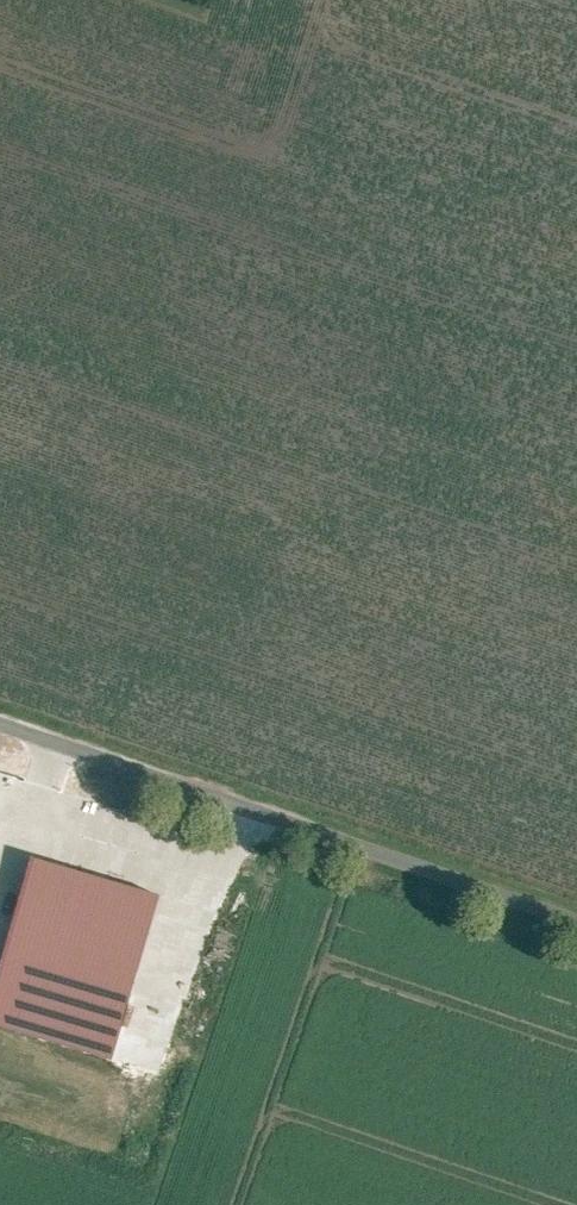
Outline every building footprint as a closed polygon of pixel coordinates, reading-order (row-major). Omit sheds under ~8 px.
[(188,875),(156,864),(143,902),(175,913),(188,875)] [(13,957),(9,970),(0,967),(0,1025),(132,1066),(152,999),(13,957)]
